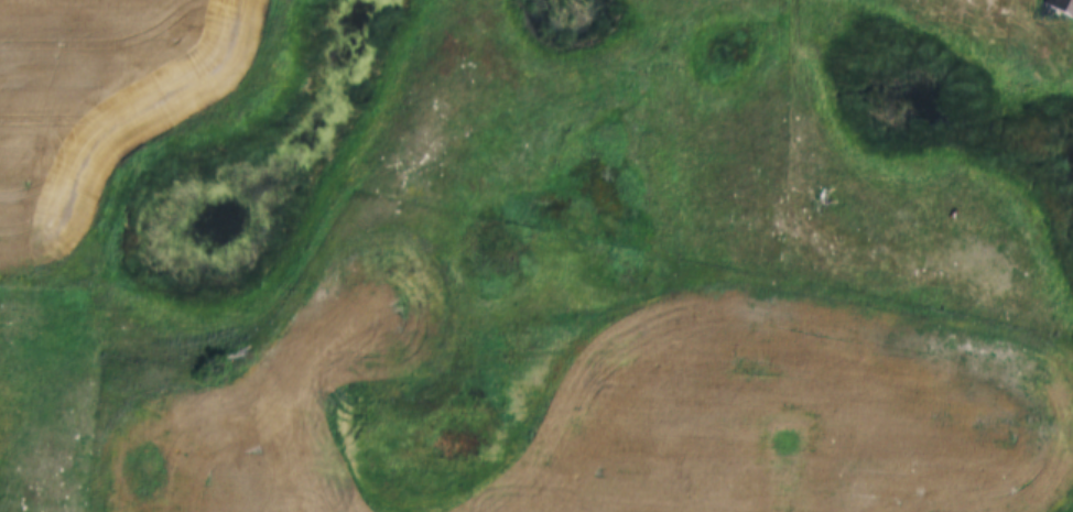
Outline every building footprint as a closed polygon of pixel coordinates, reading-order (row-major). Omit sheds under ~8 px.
[(1072,9),(1057,0),(1072,0),(1072,9)]
